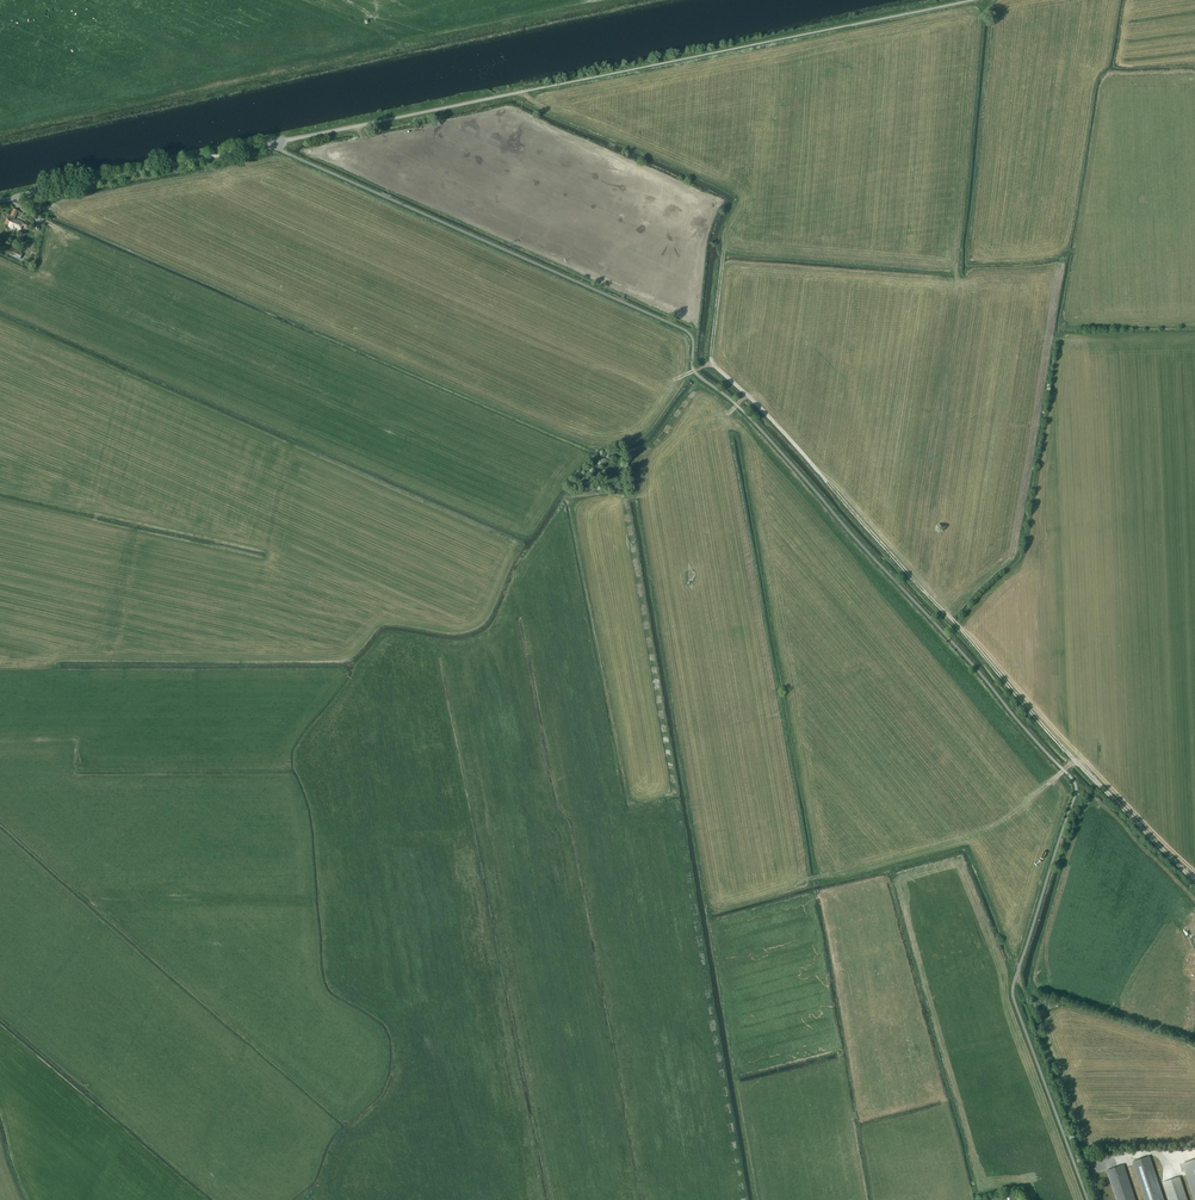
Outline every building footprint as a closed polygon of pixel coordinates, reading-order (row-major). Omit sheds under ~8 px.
[(11,215),(8,214),(5,223),(9,225),(9,226),(13,228),(14,227),(20,229),(22,224),(27,226),(28,222),(24,221),(24,222),(14,218),(17,210),(14,209),(11,215)] [(8,254),(10,255),(10,256),(14,258),(14,257),(20,260),(23,253),(11,248),(8,254)] [(1149,1156),(1133,1162),(1145,1199),(1164,1199),(1149,1156)] [(1182,1163),(1194,1199),(1194,1159),(1182,1163)] [(1123,1165),(1107,1170),(1117,1199),(1135,1199),(1123,1165)] [(1180,1177),(1163,1182),(1169,1199),(1187,1199),(1180,1177)]
